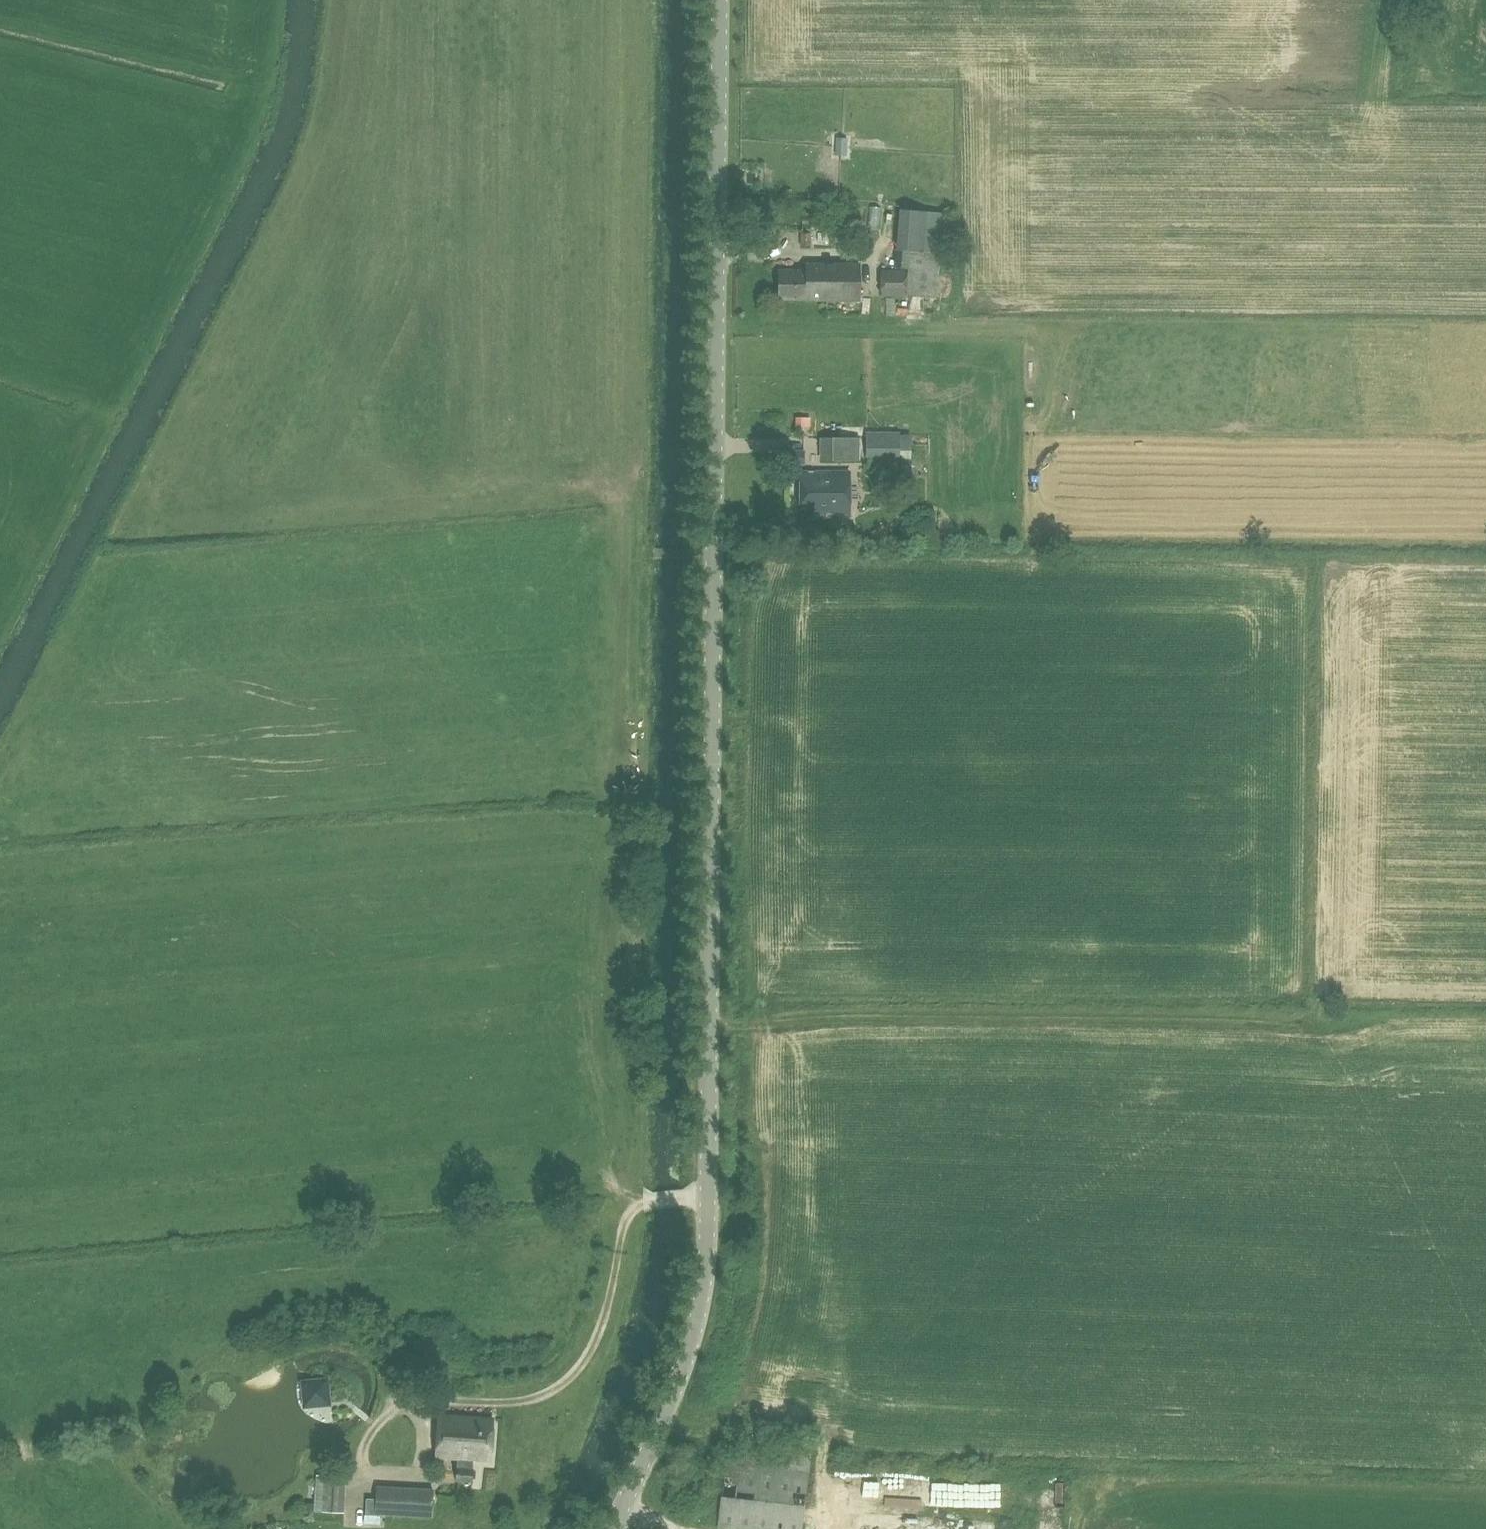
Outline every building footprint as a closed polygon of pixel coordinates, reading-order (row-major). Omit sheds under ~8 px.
[(836,137),(836,153),(846,153),(846,137),(836,137)] [(889,225),(890,204),(881,204),(880,225),(889,225)] [(899,209),(894,268),(881,268),(880,295),(937,298),(943,212),(899,209)] [(811,245),(811,239),(811,230),(800,230),(800,239),(800,245),(811,245)] [(863,236),(855,235),(854,244),(862,245),(863,236)] [(803,270),(777,269),(777,299),(859,300),(860,264),(804,263),(803,270)] [(795,416),(793,425),(808,428),(810,419),(795,416)] [(900,457),(900,433),(869,433),(868,457),(900,457)] [(840,460),(840,446),(840,438),(823,438),(823,460),(840,460)] [(857,446),(840,446),(840,460),(858,459),(857,446)] [(787,450),(787,464),(803,464),(803,451),(787,450)] [(801,471),(801,514),(848,514),(848,471),(801,471)] [(937,530),(924,530),(924,544),(937,544),(937,530)] [(492,1418),(439,1415),(437,1456),(457,1457),(455,1481),(471,1483),(473,1458),(490,1459),(492,1418)] [(728,1436),(717,1527),(731,1528),(802,1528),(811,1445),(728,1436)] [(935,1473),(934,1501),(963,1501),(963,1474),(935,1473)] [(375,1514),(432,1516),(433,1487),(376,1485),(375,1514)] [(344,1495),(316,1494),(315,1512),(343,1513),(344,1495)] [(380,1515),(364,1514),(364,1522),(380,1523),(380,1515)] [(989,1516),(908,1516),(908,1528),(989,1528),(989,1516)]
